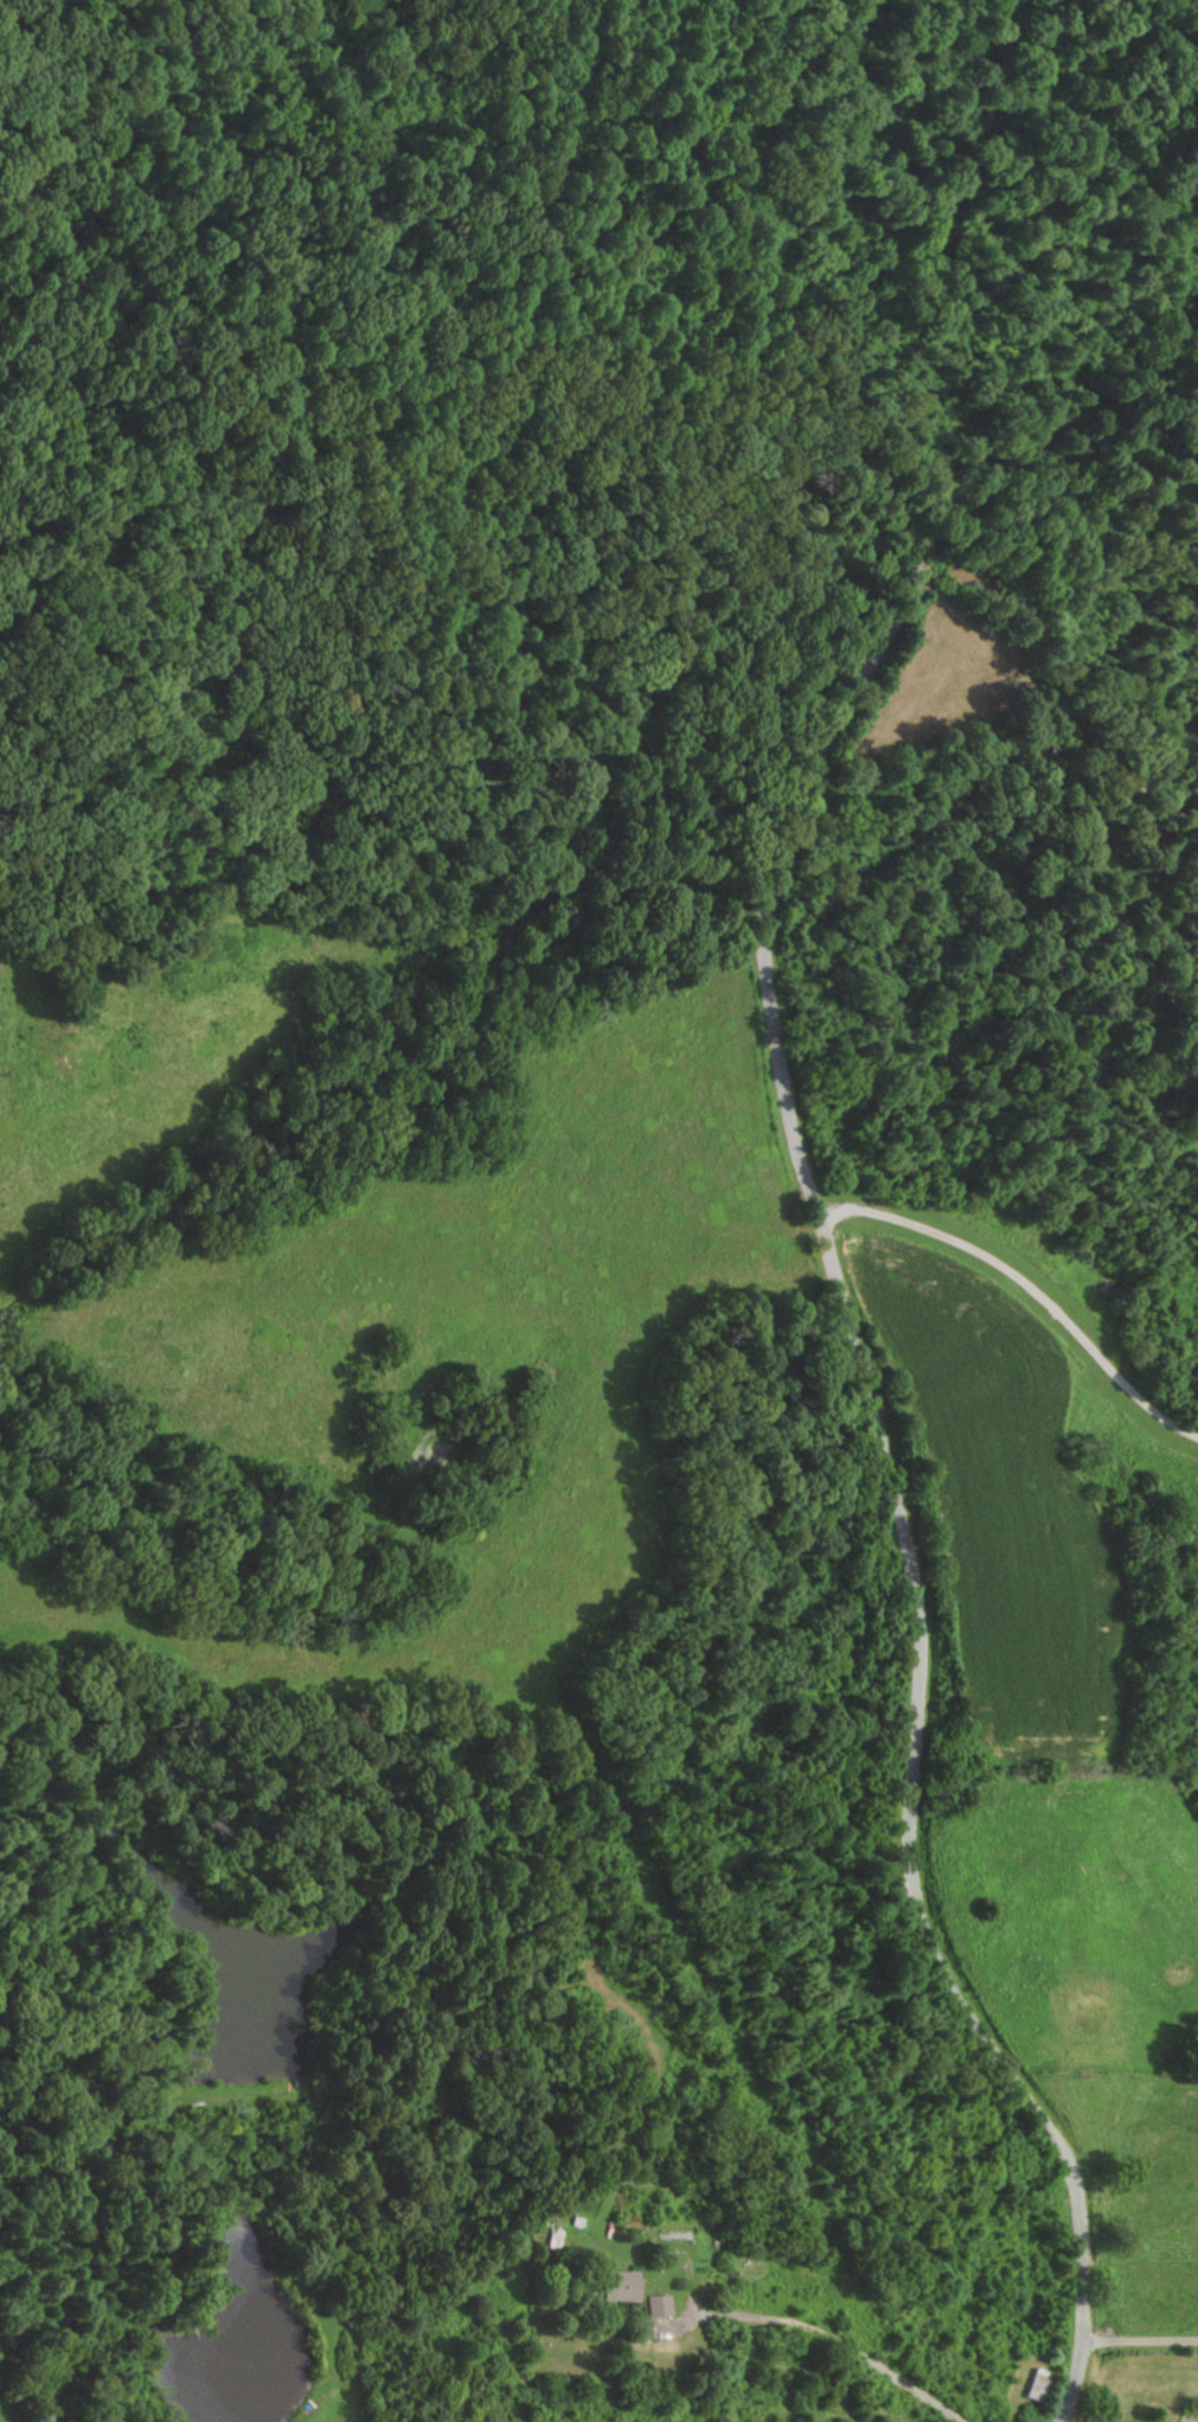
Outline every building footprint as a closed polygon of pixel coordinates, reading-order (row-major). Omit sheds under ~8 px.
[(1144,2246),(1136,2243),(1129,2257),(1138,2261),(1144,2246)] [(606,2271),(606,2301),(645,2301),(645,2271),(606,2271)] [(665,2296),(650,2296),(650,2315),(665,2315),(665,2296)] [(1036,2404),(1047,2374),(1030,2368),(1019,2397),(1036,2404)]
